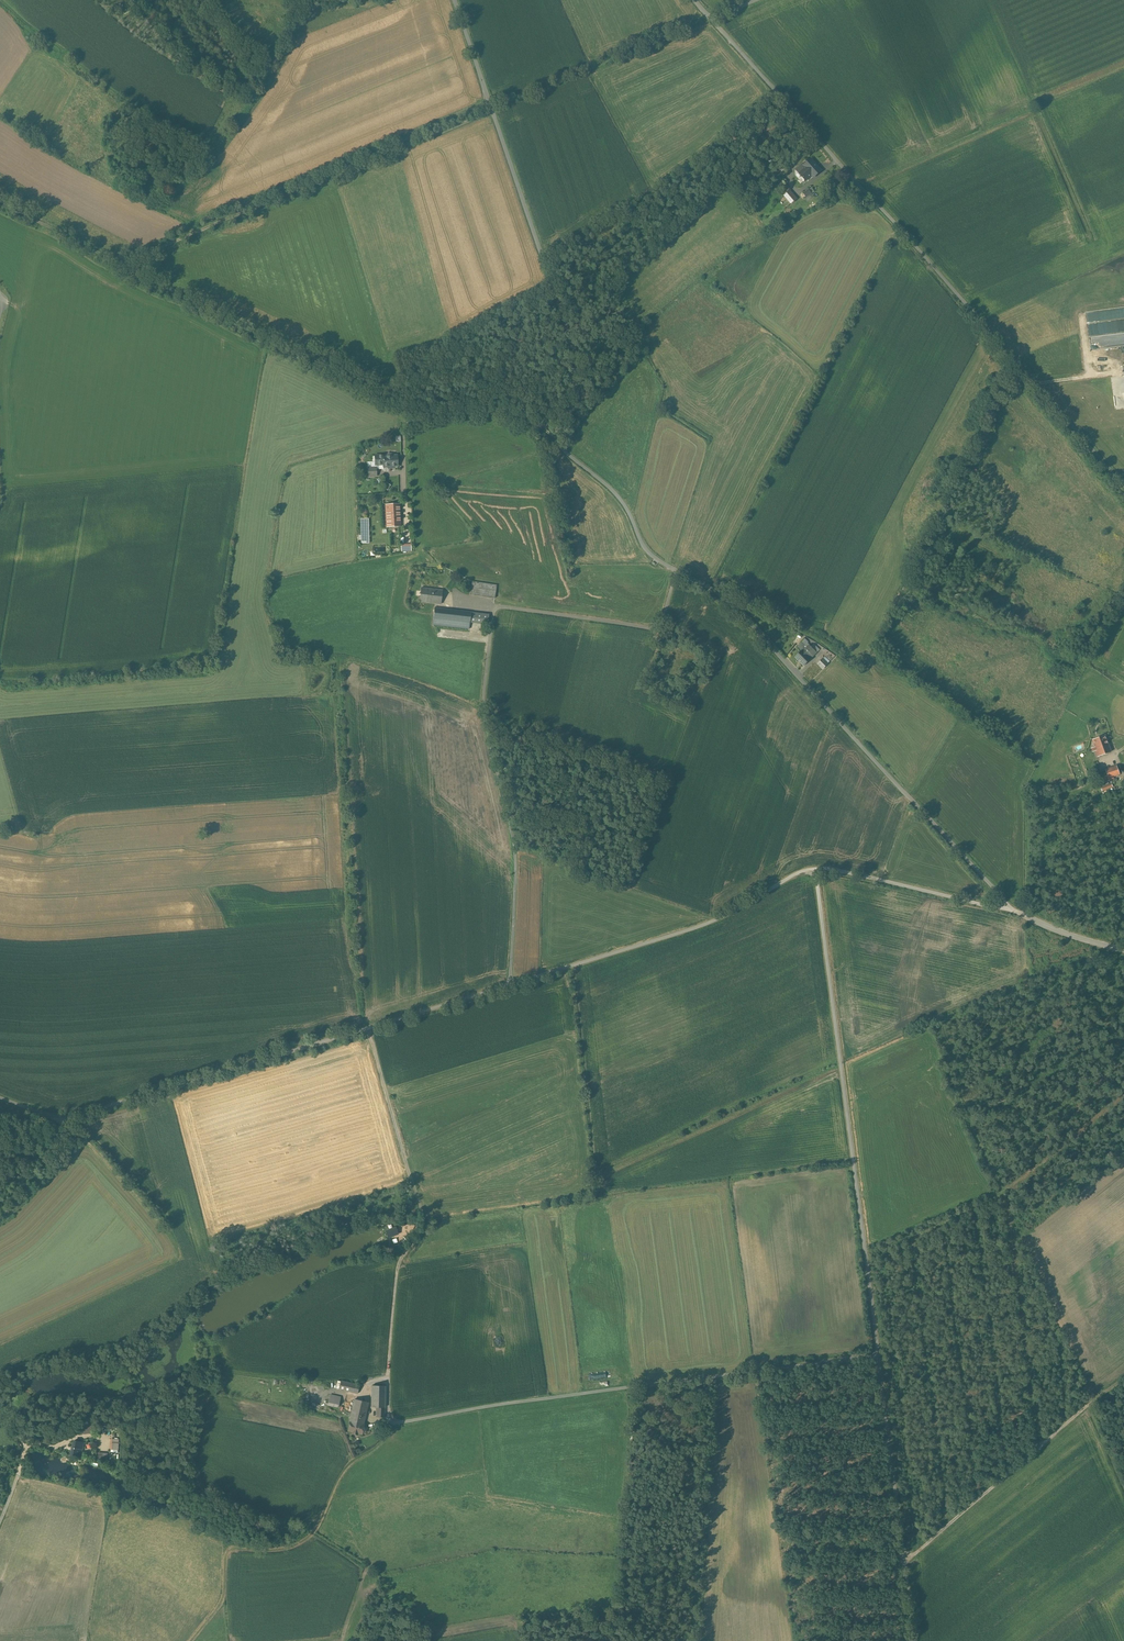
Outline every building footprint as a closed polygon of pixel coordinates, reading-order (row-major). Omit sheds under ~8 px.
[(818,155),(804,167),(813,177),(827,165),(818,155)] [(803,192),(805,197),(815,192),(813,187),(803,192)] [(790,189),(783,195),(792,204),(798,198),(790,189)] [(1087,312),(1090,335),(1104,333),(1108,335),(1108,336),(1113,339),(1112,334),(1119,333),(1123,333),(1123,332),(1123,325),(1122,324),(1123,324),(1123,316),(1122,315),(1123,312),(1123,307),(1087,312)] [(380,463),(384,463),(383,456),(383,455),(375,456),(376,465),(380,465),(380,463)] [(383,456),(384,463),(384,467),(397,466),(397,456),(383,456)] [(377,476),(376,467),(372,468),(368,468),(368,476),(377,476)] [(400,504),(386,505),(387,527),(401,526),(400,504)] [(368,519),(361,519),(362,554),(369,554),(368,519)] [(412,551),(412,543),(402,543),(402,551),(412,551)] [(497,585),(472,581),(470,594),(494,598),(497,585)] [(442,590),(421,588),(420,601),(441,604),(442,590)] [(489,614),(434,607),(433,624),(469,629),(470,622),(488,624),(489,614)] [(802,651),(802,650),(803,651),(809,645),(808,643),(808,642),(805,639),(797,646),(802,651)] [(802,651),(795,657),(804,666),(820,650),(814,644),(811,646),(809,645),(803,651),(802,650),(802,651)] [(823,659),(818,664),(823,668),(828,663),(823,659)] [(1113,746),(1097,734),(1085,748),(1102,761),(1113,746)] [(1117,765),(1105,768),(1107,772),(1099,774),(1102,782),(1114,779),(1113,776),(1119,774),(1117,765)] [(1106,949),(1102,961),(1113,964),(1116,952),(1106,949)] [(612,1369),(596,1373),(597,1379),(614,1375),(612,1369)] [(609,1377),(599,1378),(599,1383),(588,1384),(588,1389),(610,1386),(609,1377)] [(360,1385),(342,1381),(340,1389),(358,1394),(360,1385)] [(386,1386),(372,1385),(372,1407),(376,1407),(385,1407),(386,1386)] [(341,1397),(330,1394),(328,1405),(339,1407),(341,1397)] [(369,1402),(355,1399),(350,1422),(351,1422),(351,1421),(364,1424),(369,1402)] [(385,1407),(376,1407),(376,1417),(385,1417),(385,1407)] [(351,1422),(349,1431),(362,1434),(362,1432),(364,1426),(364,1424),(351,1421),(351,1422)] [(83,1443),(74,1441),(71,1455),(80,1457),(82,1450),(81,1450),(83,1443)] [(97,1458),(105,1460),(106,1453),(98,1452),(97,1458)]
